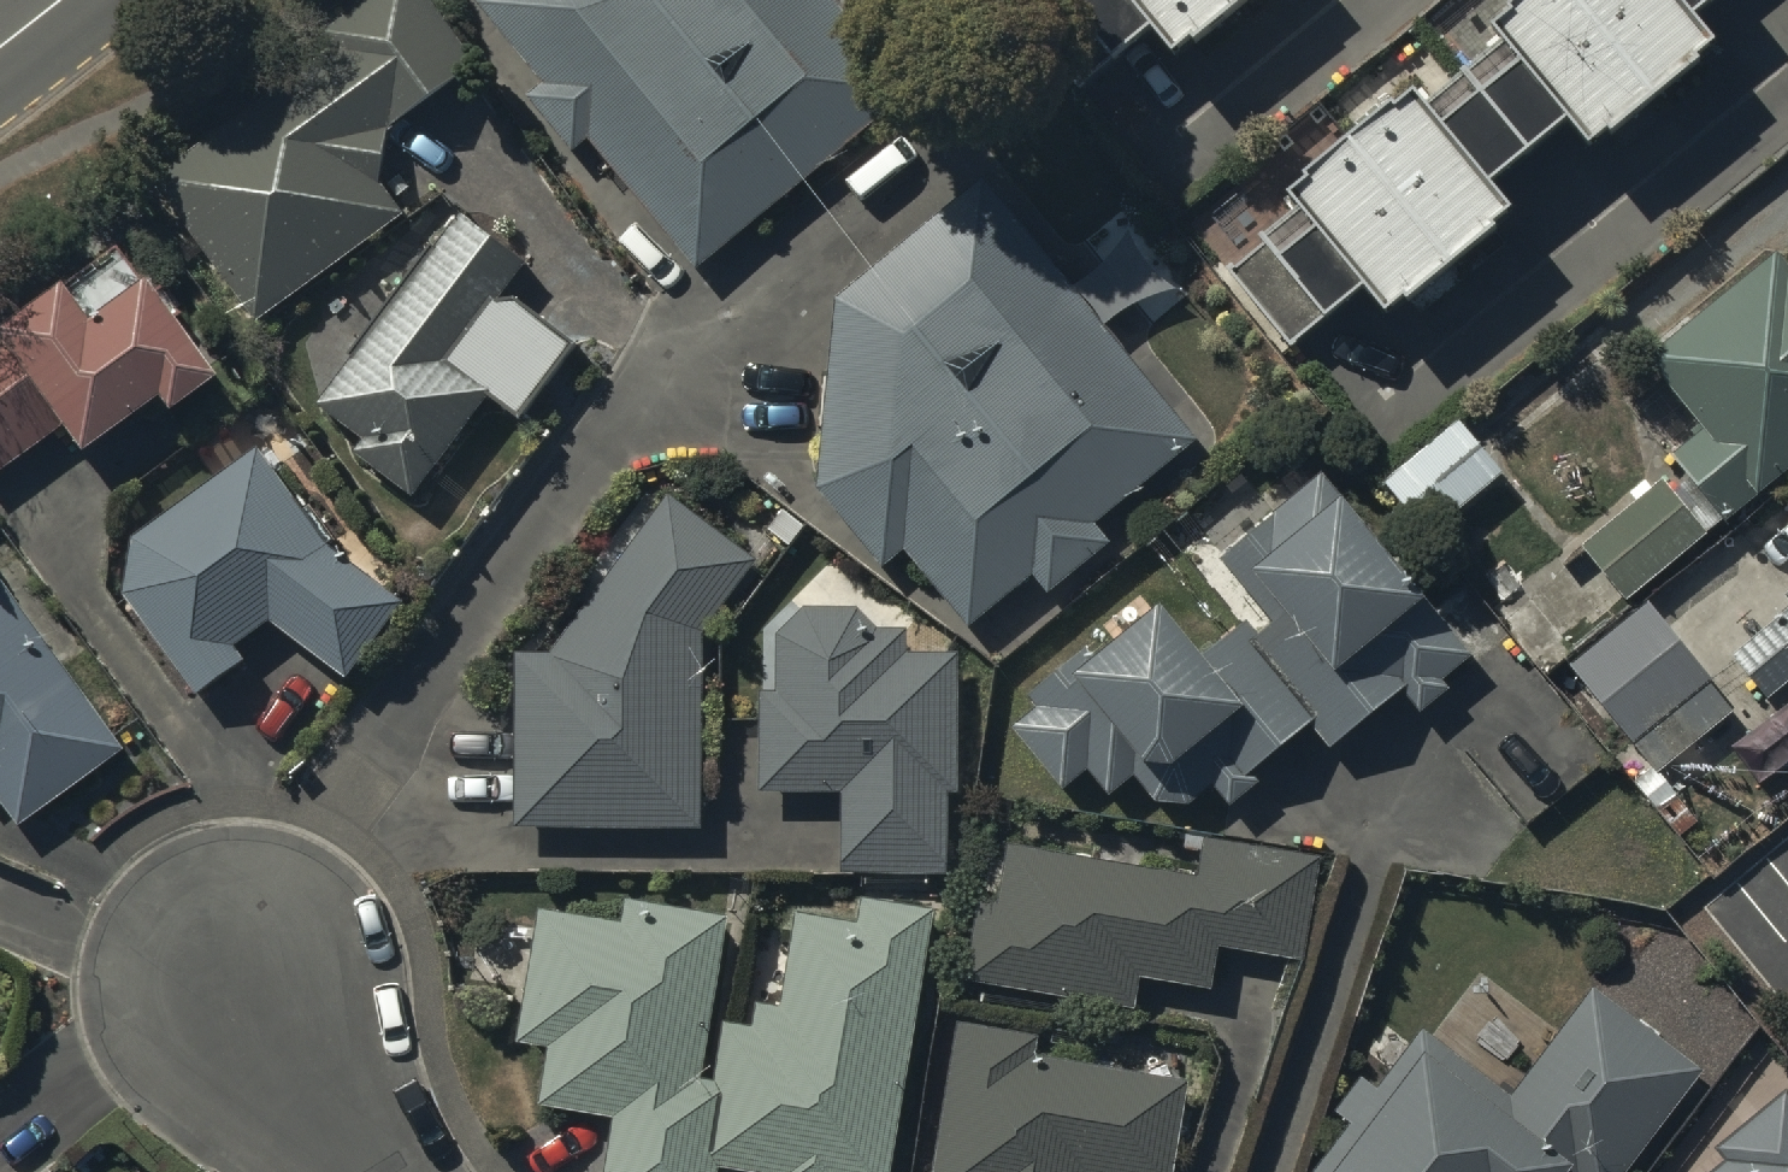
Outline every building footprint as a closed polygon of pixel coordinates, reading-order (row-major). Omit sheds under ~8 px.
[(387,133),(475,72),(426,0),(379,0),(320,40),(330,55),(152,177),(255,327),(407,222),(385,192),(387,133)] [(475,9),(539,90),(527,99),(574,159),(589,146),(693,277),(910,105),(827,0),(487,0),(475,9)] [(1058,3),(1108,62),(1142,33),(1167,63),(1189,45),(1191,48),(1247,0),(1062,0),(1058,3)] [(1484,40),(1491,49),(1417,111),(1404,96),(1278,201),(1304,233),(1262,268),(1320,337),(1354,309),(1374,333),(1506,223),(1483,196),(1556,135),(1579,163),(1708,56),(1685,28),(1718,0),(1531,0),(1484,40)] [(1200,442),(984,180),(836,306),(814,494),(881,575),(905,556),(967,631),(1030,580),(1048,603),(1117,547),(1100,525),(1200,442)] [(529,278),(460,225),(319,410),(363,443),(351,459),(417,509),(492,409),(517,428),(580,346),(515,297),(529,278)] [(117,250),(0,331),(0,484),(55,446),(70,468),(150,413),(158,423),(211,387),(117,250)] [(1648,369),(1706,440),(1675,465),(1727,529),(1787,480),(1787,275),(1779,264),(1648,369)] [(1431,541),(1505,482),(1461,427),(1387,487),(1431,541)] [(136,545),(122,603),(197,705),(242,671),(232,658),(269,630),(346,688),(406,610),(330,552),(258,454),(136,545)] [(1257,638),(1245,624),(1201,660),(1161,611),(1106,657),(1095,644),(1026,702),(1033,711),(1013,728),(1068,795),(1088,778),(1111,805),(1132,787),(1153,813),(1190,812),(1212,793),(1231,815),(1259,792),(1252,783),(1310,735),(1330,759),(1400,701),(1416,721),(1448,694),(1442,688),(1482,654),(1440,603),(1429,613),(1302,460),(1200,545),(1245,599),(1255,590),(1279,619),(1257,638)] [(1709,540),(1664,487),(1583,554),(1628,607),(1709,540)] [(703,639),(759,570),(667,503),(554,659),(515,658),(512,836),(701,840),(704,693),(703,639)] [(16,835),(124,757),(0,584),(0,813),(16,835)] [(1735,716),(1648,610),(1572,673),(1659,779),(1735,716)] [(860,614),(804,613),(775,642),(776,696),(757,696),(758,797),(840,796),(841,880),(947,879),(946,802),(961,802),(959,658),(909,658),(909,632),(877,632),(860,614)] [(1769,631),(1772,635),(1735,665),(1770,707),(1787,692),(1787,615),(1769,631)] [(1198,879),(1007,849),(997,910),(979,908),(965,986),(1139,1016),(1145,984),(1207,995),(1214,954),(1305,969),(1323,864),(1210,845),(1200,858),(1198,879)] [(932,914),(863,903),(859,927),(793,917),(779,1015),(756,1011),(753,1030),(721,1025),(712,1084),(703,1083),(727,925),(628,910),(625,934),(538,921),(518,1053),(550,1058),(542,1109),(614,1120),(606,1171),(893,1171),(932,914)] [(1348,1129),(1317,1171),(1631,1171),(1700,1075),(1586,993),(1510,1099),(1423,1036),(1383,1092),(1364,1078),(1334,1119),(1348,1129)] [(964,1027),(942,1171),(1176,1171),(1189,1084),(1040,1061),(1043,1039),(964,1027)] [(1721,1171),(1787,1171),(1787,1096),(1719,1149),(1731,1164),(1721,1171)]
